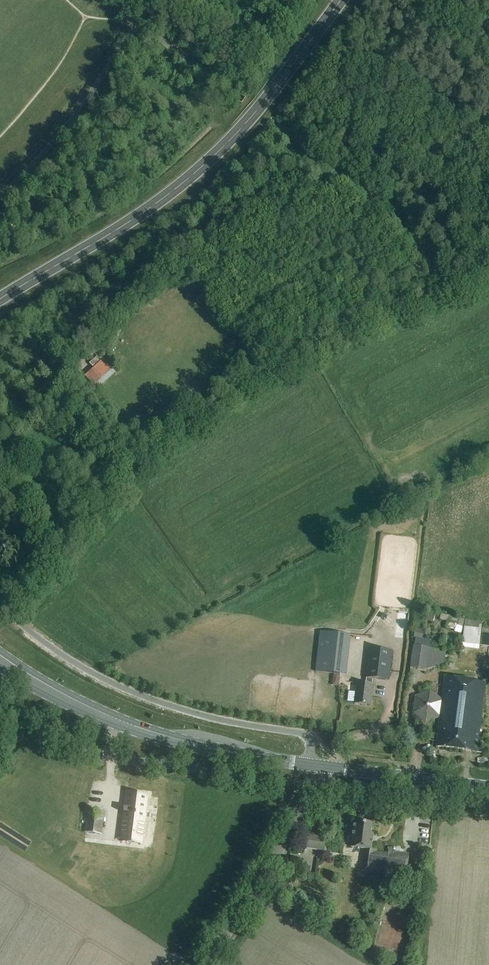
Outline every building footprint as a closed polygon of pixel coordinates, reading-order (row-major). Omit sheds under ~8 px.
[(56,255),(59,260),(82,249),(80,243),(65,250),(65,251),(56,255)] [(94,369),(85,377),(94,386),(112,369),(99,356),(90,364),(94,369)] [(463,646),(482,649),(482,644),(488,645),(488,627),(483,626),(484,620),(448,615),(446,628),(465,631),(463,646)] [(411,667),(426,670),(431,641),(422,640),(424,631),(415,629),(414,638),(416,638),(411,667)] [(346,676),(351,636),(320,632),(315,672),(346,676)] [(356,704),(370,705),(372,685),(371,685),(372,679),(389,681),(392,651),(369,649),(366,684),(358,683),(356,704)] [(440,718),(436,747),(476,752),(485,683),(446,678),(443,697),(434,695),(434,692),(427,692),(415,697),(413,713),(421,720),(429,722),(440,718)] [(421,726),(420,733),(428,734),(429,727),(421,726)] [(122,834),(121,842),(123,842),(124,834),(141,836),(140,844),(141,844),(142,836),(147,796),(127,793),(122,834)] [(111,822),(96,820),(94,844),(109,845),(111,822)] [(366,849),(363,873),(406,879),(409,854),(394,852),(394,849),(394,848),(393,848),(392,848),(391,848),(390,848),(389,848),(388,854),(377,852),(377,850),(372,850),(374,835),(371,834),(373,824),(355,822),(352,847),(366,849)] [(306,848),(324,851),(326,837),(308,834),(306,848)]
